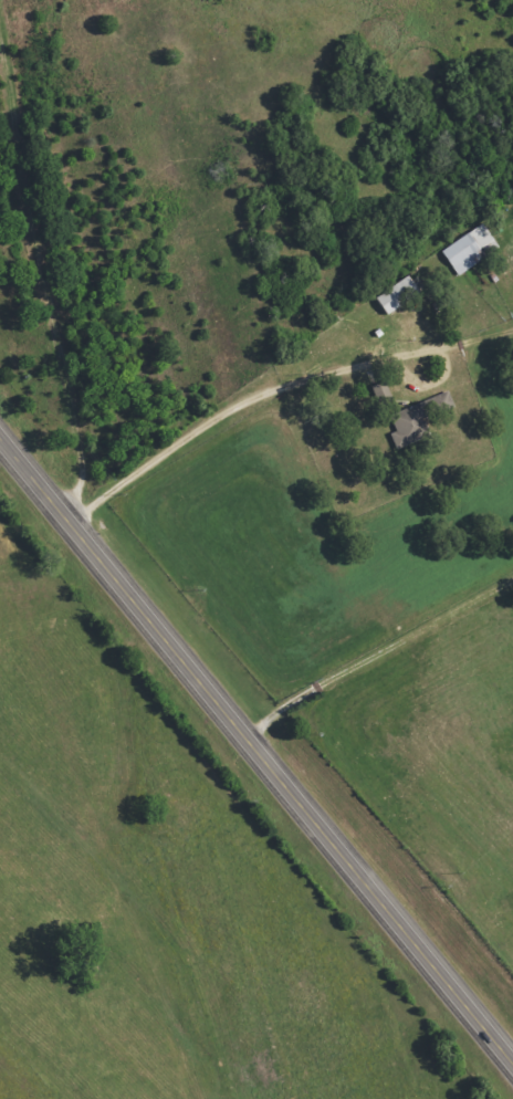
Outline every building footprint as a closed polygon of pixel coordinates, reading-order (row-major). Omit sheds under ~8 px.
[(443,251),(459,275),(501,249),(486,224),(443,251)] [(390,316),(422,293),(410,276),(378,298),(390,316)] [(391,415),(398,432),(392,435),(398,450),(433,437),(427,421),(456,409),(450,392),(391,415)]
